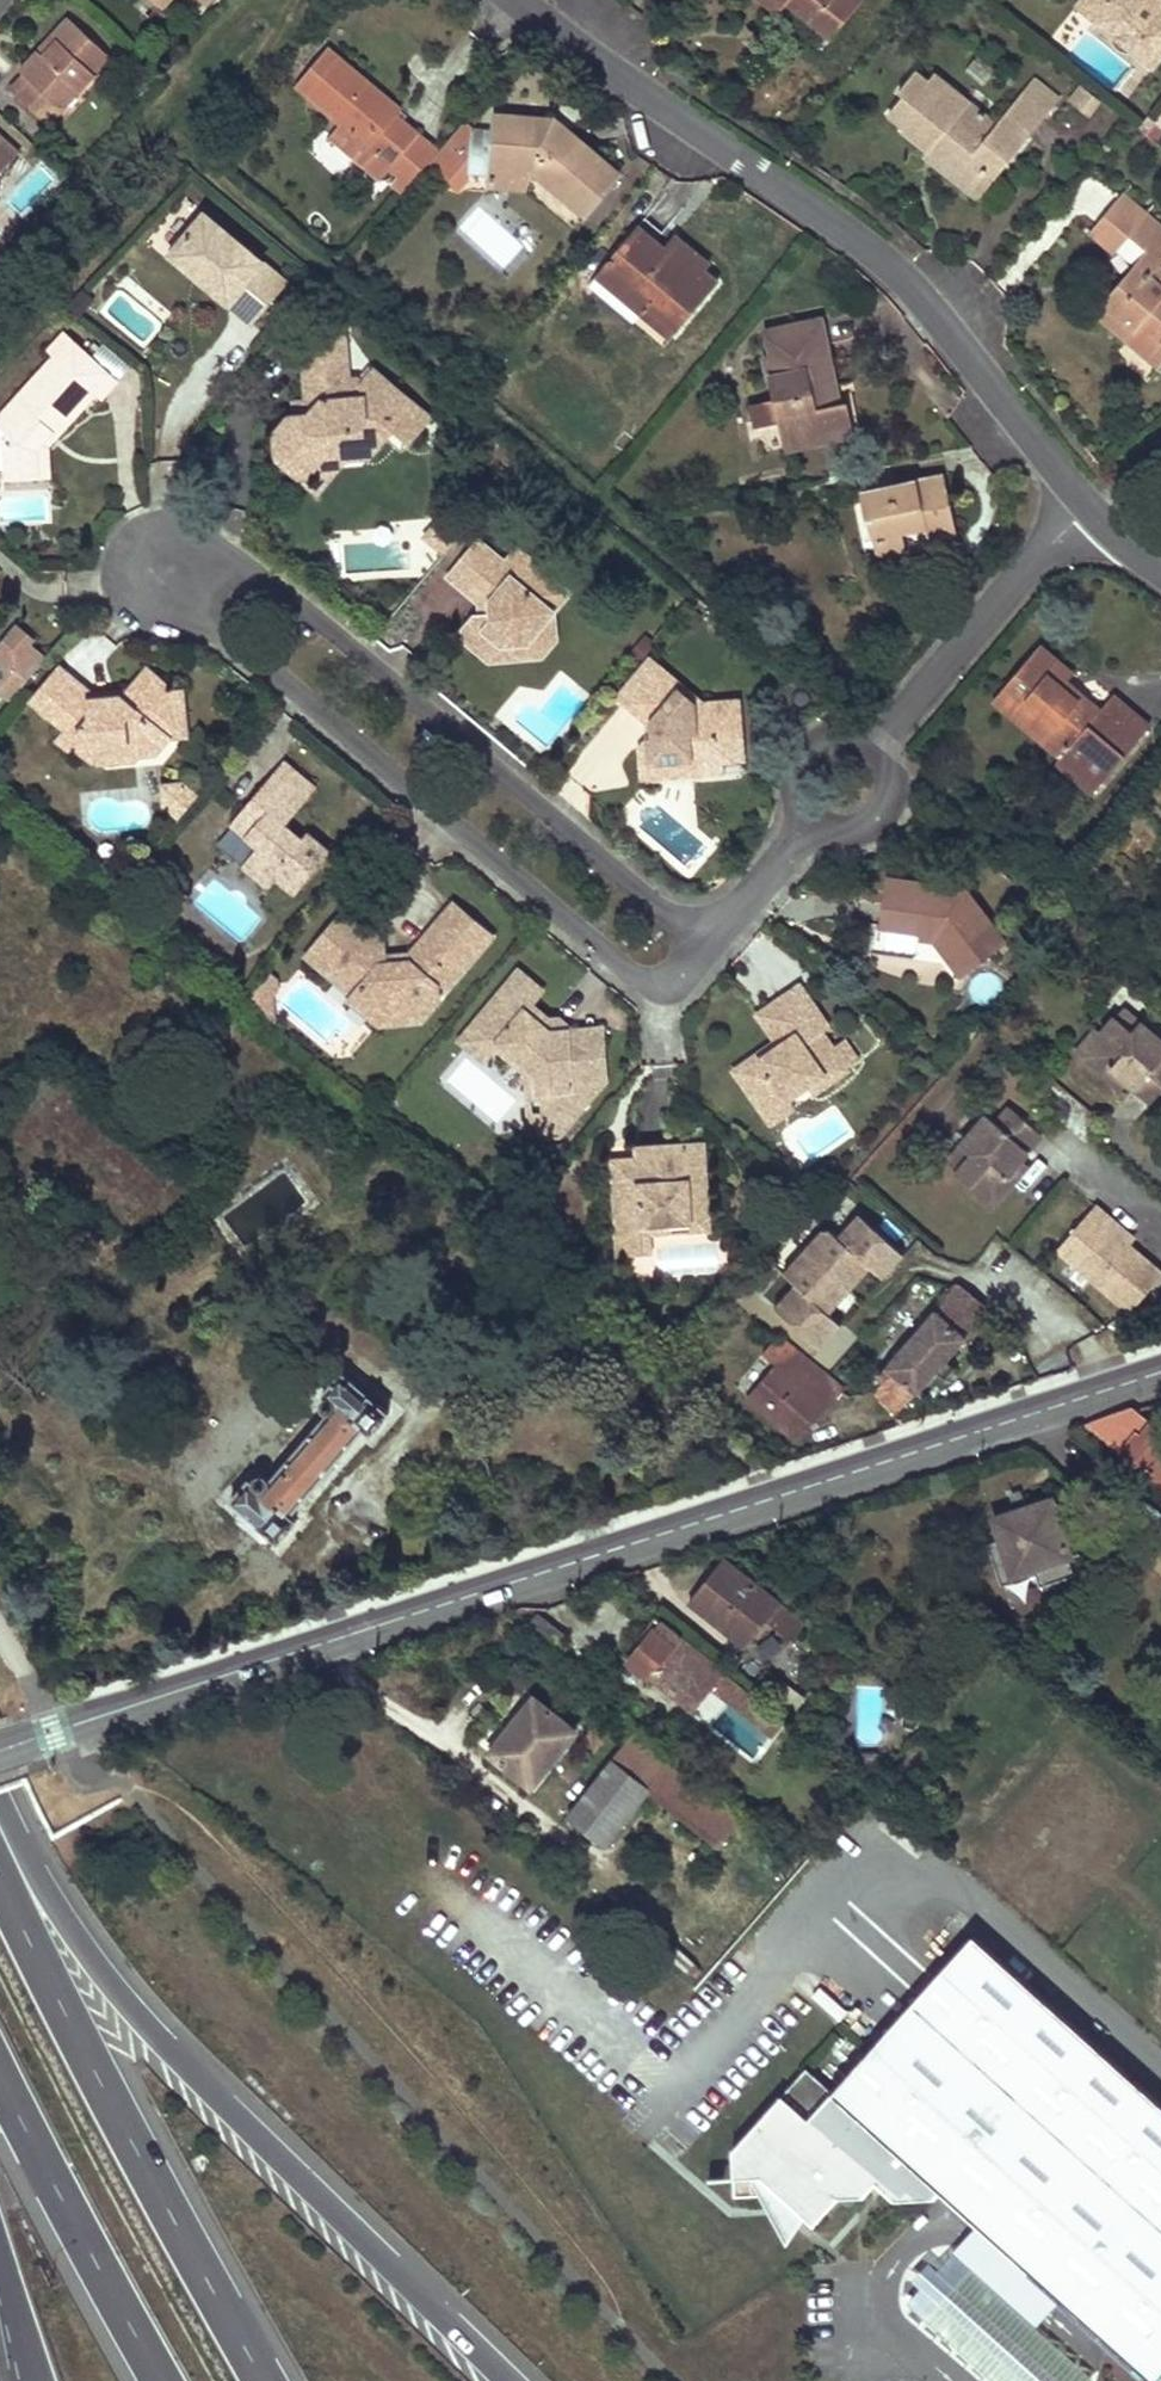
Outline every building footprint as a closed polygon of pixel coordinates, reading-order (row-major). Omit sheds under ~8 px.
[(780,12),(789,1),(832,37),(863,0),(765,0),(780,12)] [(1148,66),(1160,50),(1160,5),(1155,0),(1077,0),(1074,4),(1110,34),(1128,49),(1148,66)] [(52,129),(113,61),(70,21),(21,74),(25,78),(12,93),(52,129)] [(1105,40),(1122,55),(1128,49),(1110,34),(1105,40)] [(400,111),(323,49),(292,87),(338,125),(330,135),(380,176),(388,166),(412,136),(414,134),(394,118),(400,111)] [(993,165),(1000,171),(1046,114),(1021,94),(995,127),(932,76),(925,85),(912,75),(897,93),(903,96),(888,115),(904,129),(901,133),(927,153),(933,148),(977,184),(993,165)] [(1033,79),(1021,94),(1046,114),(1059,100),(1033,79)] [(1072,100),(1077,104),(1088,90),(1084,87),(1072,100)] [(1091,116),(1102,102),(1088,90),(1077,104),(1091,116)] [(1152,119),(1160,126),(1160,108),(1152,119)] [(552,120),(494,115),(492,133),(473,132),(461,122),(434,154),(424,166),(451,188),(470,167),(489,169),(529,172),(581,217),(617,174),(552,120)] [(434,154),(412,136),(388,166),(398,174),(391,183),(402,192),(424,166),(434,154)] [(529,172),(489,169),(487,186),(521,190),(529,172)] [(1119,197),(1087,237),(1111,258),(1145,216),(1119,197)] [(287,282),(203,213),(168,254),(226,302),(232,295),(257,316),(287,282)] [(1126,340),(1159,368),(1160,365),(1160,288),(1149,279),(1160,265),(1160,230),(1145,216),(1111,258),(1131,273),(1103,306),(1134,332),(1126,340)] [(662,249),(637,228),(600,271),(641,306),(637,311),(670,339),(716,283),(701,272),(706,265),(671,238),(662,249)] [(232,295),(226,302),(231,307),(249,322),(251,324),(257,316),(232,295)] [(826,343),(822,319),(766,331),(770,354),(764,355),(773,398),(780,396),(790,440),(852,427),(846,401),(834,404),(826,369),(823,369),(817,345),(826,343)] [(95,367),(61,337),(47,352),(54,358),(0,417),(0,473),(5,473),(6,480),(36,478),(33,449),(54,427),(59,431),(65,437),(100,399),(90,391),(81,383),(95,367)] [(345,339),(301,343),(305,403),(314,411),(303,425),(296,419),(292,420),(288,419),(273,436),(275,457),(291,456),(310,473),(328,453),(343,465),(367,464),(373,459),(385,442),(393,433),(409,446),(431,420),(376,372),(364,387),(357,382),(348,382),(345,339)] [(90,391),(100,399),(114,383),(95,367),(81,383),(90,391)] [(291,404),(292,420),(296,419),(303,425),(314,411),(305,403),(291,404)] [(48,477),(45,446),(59,431),(54,427),(33,449),(36,478),(48,477)] [(852,427),(790,440),(791,448),(853,435),(852,427)] [(393,433),(385,442),(401,456),(409,446),(393,433)] [(337,472),(360,471),(367,464),(343,465),(328,453),(310,473),(291,456),(275,457),(275,464),(299,484),(315,498),(337,472)] [(955,535),(942,478),(862,495),(867,520),(875,519),(884,559),(906,555),(902,534),(924,530),(926,541),(955,535)] [(416,547),(436,564),(453,544),(433,527),(416,547)] [(479,544),(447,582),(479,607),(485,607),(487,624),(480,624),(474,625),(466,634),(466,648),(486,664),(501,647),(553,642),(551,616),(569,596),(514,550),(503,563),(479,544)] [(485,607),(479,607),(480,624),(487,624),(485,607)] [(6,705),(47,656),(12,628),(0,643),(0,673),(2,674),(0,676),(0,700),(6,705)] [(553,642),(501,647),(486,664),(538,660),(553,642)] [(1071,677),(1039,650),(994,702),(1060,758),(1057,763),(1094,794),(1149,728),(1112,697),(1099,713),(1065,684),(1071,677)] [(648,655),(614,696),(644,722),(655,721),(656,735),(645,737),(636,747),(637,764),(689,760),(691,775),(722,772),(721,762),(743,760),(738,697),(702,700),(701,700),(700,700),(694,701),(676,686),(676,680),(677,679),(648,655)] [(99,711),(89,710),(90,696),(62,673),(34,707),(65,734),(55,745),(67,755),(78,751),(91,762),(103,748),(122,747),(139,757),(153,757),(166,742),(187,739),(182,694),(165,696),(165,687),(145,671),(120,702),(115,698),(106,700),(101,705),(99,711)] [(701,700),(677,679),(676,680),(676,686),(694,701),(700,700),(701,700)] [(112,696),(90,696),(89,710),(99,711),(101,705),(106,700),(115,698),(112,696)] [(645,737),(656,735),(655,721),(644,722),(645,737)] [(103,748),(91,762),(103,772),(145,769),(153,757),(139,757),(122,747),(103,748)] [(689,760),(637,764),(639,779),(691,775),(689,760)] [(291,900),(329,854),(309,836),(304,842),(286,827),(316,790),(286,765),(260,796),(268,802),(256,816),(248,810),(232,829),(261,854),(251,866),(269,881),(291,900)] [(165,807),(179,819),(197,798),(182,785),(163,787),(165,807)] [(260,796),(248,810),(256,816),(268,802),(260,796)] [(269,881),(251,866),(244,875),(262,890),(269,881)] [(957,888),(877,878),(871,929),(915,934),(932,936),(959,970),(1000,940),(957,888)] [(451,908),(438,923),(463,943),(476,928),(451,908)] [(453,986),(490,941),(476,928),(463,943),(438,923),(409,958),(396,959),(396,967),(383,968),(383,959),(382,940),(348,912),(310,958),(357,996),(349,1006),(371,1025),(386,1007),(435,1005),(437,989),(453,986)] [(932,936),(915,934),(914,942),(930,944),(954,975),(959,970),(932,936)] [(396,967),(396,959),(383,959),(383,968),(396,967)] [(543,991),(518,971),(472,1027),(497,1047),(503,1041),(534,1068),(536,1094),(545,1094),(547,1120),(538,1121),(540,1139),(562,1137),(575,1122),(574,1116),(574,1113),(577,1113),(584,1112),(606,1085),(602,1048),(571,1051),(570,1032),(552,1033),(525,1010),(531,1003),(543,991)] [(755,1011),(774,1041),(765,1047),(769,1052),(786,1041),(770,1016),(804,992),(798,983),(755,1011)] [(732,1070),(759,1109),(804,1079),(808,1086),(813,1093),(847,1070),(822,1032),(829,1027),(804,992),(770,1016),(786,1041),(769,1052),(765,1047),(732,1070)] [(561,1019),(552,1020),(531,1003),(525,1010),(552,1033),(570,1032),(569,1025),(561,1019)] [(386,1007),(371,1025),(377,1030),(418,1025),(435,1005),(386,1007)] [(1129,1030),(1137,1021),(1120,1007),(1112,1017),(1129,1030)] [(1112,1017),(1099,1033),(1081,1054),(1106,1075),(1111,1069),(1125,1081),(1151,1103),(1160,1091),(1160,1057),(1147,1045),(1154,1035),(1137,1021),(1129,1030),(1112,1017)] [(460,1041),(486,1062),(497,1047),(472,1027),(460,1041)] [(1093,1027),(1075,1049),(1081,1054),(1099,1033),(1093,1027)] [(571,1051),(602,1048),(601,1029),(570,1032),(571,1051)] [(1160,1057),(1160,1041),(1154,1035),(1147,1045),(1160,1057)] [(526,1094),(529,1123),(538,1121),(547,1120),(545,1094),(536,1094),(534,1068),(503,1041),(497,1047),(524,1070),(526,1094)] [(1111,1069),(1106,1075),(1120,1087),(1125,1081),(1111,1069)] [(793,1108),(787,1099),(808,1086),(804,1079),(759,1109),(770,1124),(793,1108)] [(1036,1131),(1004,1105),(990,1121),(978,1136),(968,1128),(953,1145),(963,1154),(949,1169),(965,1182),(990,1202),(1011,1178),(1003,1171),(1014,1158),(1036,1131)] [(574,1116),(575,1122),(584,1112),(577,1113),(574,1113),(574,1116)] [(978,1136),(990,1121),(980,1113),(968,1128),(978,1136)] [(701,1144),(681,1147),(690,1228),(642,1234),(644,1260),(654,1259),(652,1242),(711,1235),(701,1144)] [(963,1154),(953,1145),(940,1161),(949,1169),(963,1154)] [(632,1164),(605,1167),(616,1263),(644,1260),(642,1234),(690,1228),(681,1147),(662,1149),(663,1161),(632,1164)] [(663,1161),(662,1149),(630,1152),(632,1164),(663,1161)] [(1003,1171),(1011,1178),(1021,1164),(1014,1158),(1003,1171)] [(960,1189),(983,1209),(990,1202),(965,1182),(960,1189)] [(857,1212),(836,1236),(869,1265),(881,1276),(902,1253),(857,1212)] [(1106,1233),(1111,1227),(1096,1214),(1058,1258),(1130,1320),(1160,1285),(1160,1280),(1130,1253),(1106,1233)] [(1135,1247),(1111,1227),(1106,1233),(1130,1253),(1135,1247)] [(820,1229),(803,1249),(848,1289),(869,1265),(836,1236),(828,1229),(820,1229)] [(782,1272),(795,1283),(828,1313),(848,1289),(803,1249),(782,1272)] [(774,1307),(819,1347),(840,1323),(828,1313),(795,1283),(774,1307)] [(884,1376),(868,1395),(872,1396),(894,1413),(914,1390),(916,1392),(984,1312),(952,1284),(879,1372),(884,1376)] [(1020,1357),(1038,1347),(1028,1330),(1010,1340),(1020,1357)] [(777,1364),(749,1398),(798,1440),(841,1390),(785,1344),(782,1348),(780,1351),(773,1344),(765,1355),(777,1364)] [(248,1481),(230,1503),(275,1543),(295,1521),(293,1519),(296,1516),(297,1513),(297,1509),(295,1505),(352,1440),(355,1442),(360,1441),(366,1437),(368,1435),(370,1432),(371,1434),(388,1413),(341,1373),(324,1393),(325,1394),(324,1395),(320,1401),(320,1406),(322,1412),(325,1416),(268,1481),(264,1479),(260,1478),(255,1480),(250,1483),(248,1481)] [(1154,1479),(1151,1482),(1160,1490),(1160,1434),(1132,1411),(1086,1426),(1154,1479)] [(993,1517),(1013,1576),(1029,1570),(1031,1576),(1035,1574),(1037,1577),(1041,1580),(1047,1580),(1050,1578),(1053,1574),(1053,1568),(1057,1567),(1055,1561),(1071,1556),(1052,1498),(1026,1507),(1015,1510),(993,1517)] [(1024,1501),(1013,1504),(1015,1510),(1026,1507),(1024,1501)] [(723,1558),(689,1601),(748,1647),(767,1622),(782,1603),(723,1558)] [(805,1622),(782,1603),(767,1622),(791,1640),(805,1622)] [(563,1634),(538,1614),(524,1631),(549,1651),(563,1634)] [(684,1638),(662,1621),(628,1662),(692,1712),(713,1687),(724,1674),(683,1640),(684,1638)] [(785,1722),(726,1672),(724,1674),(713,1687),(773,1736),(785,1722)] [(489,1754),(532,1787),(576,1731),(533,1698),(489,1754)] [(741,1821),(631,1733),(568,1816),(606,1845),(650,1788),(721,1845),(741,1821)] [(733,2141),(735,2187),(746,2187),(779,2185),(795,2199),(814,2216),(839,2189),(856,2206),(869,2192),(864,2187),(876,2174),(887,2185),(894,2191),(934,2189),(941,2182),(1154,2375),(1160,2368),(1160,2095),(975,1927),(833,2084),(807,2059),(733,2141)] [(779,2185),(746,2187),(747,2211),(748,2225),(800,2218),(814,2216),(795,2199),(779,2185)] [(991,2380),(1094,2380),(1096,2380),(1077,2363),(970,2267),(954,2285),(946,2277),(941,2283),(930,2296),(938,2303),(923,2320),(991,2380)]
